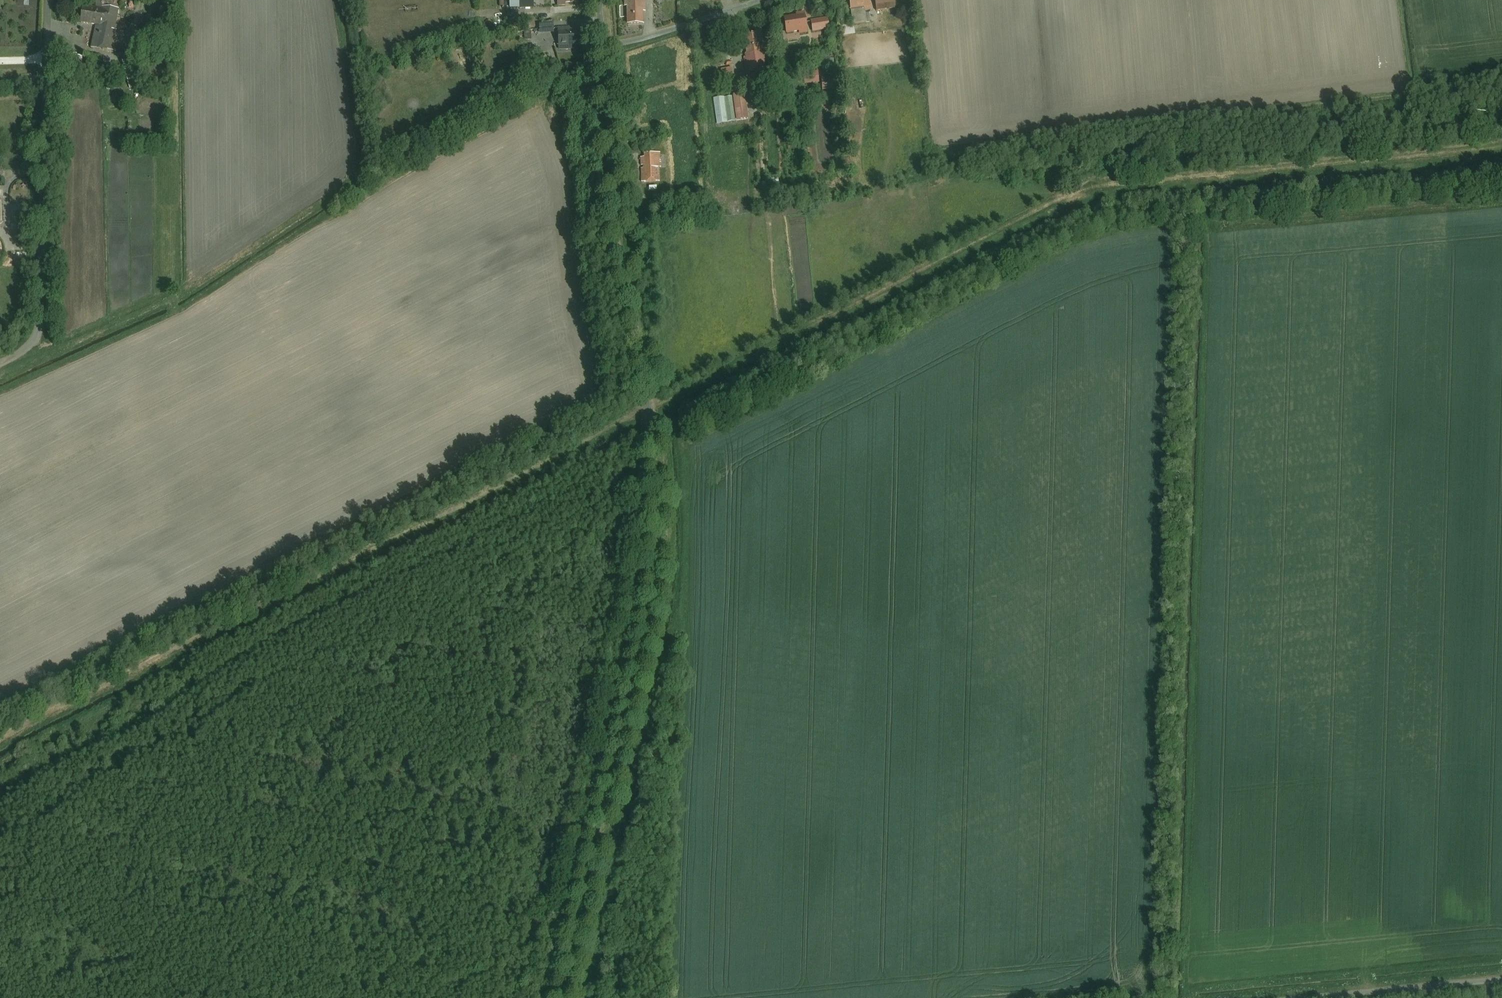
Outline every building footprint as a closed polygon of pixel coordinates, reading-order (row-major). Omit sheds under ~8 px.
[(524,6),(524,8),(538,7),(537,0),(523,0),(524,6)] [(631,24),(648,23),(648,11),(649,11),(649,0),(630,0),(631,24)] [(854,12),(868,10),(876,9),(875,0),(853,0),(854,12)] [(876,9),(898,7),(897,0),(875,0),(876,9)] [(116,51),(122,8),(99,5),(98,10),(86,8),(84,23),(96,25),(93,48),(116,51)] [(870,22),(868,10),(854,12),(856,24),(870,22)] [(800,14),(787,16),(790,33),(804,31),(804,33),(812,31),(812,30),(811,20),(809,12),(800,13),(800,14)] [(812,30),(832,27),(830,17),(811,20),(812,30)] [(543,25),(544,38),(558,38),(557,24),(543,25)] [(857,24),(844,26),(845,35),(858,33),(857,24)] [(587,30),(561,31),(562,47),(588,46),(587,30)] [(766,48),(752,50),(755,71),(769,68),(766,48)] [(95,56),(92,66),(102,69),(105,59),(95,56)] [(736,67),(724,69),(726,82),(738,80),(736,67)] [(748,93),(735,95),(739,120),(752,118),(748,93)] [(715,97),(717,123),(736,122),(734,95),(715,97)] [(663,152),(647,153),(647,157),(643,157),(645,182),(662,181),(661,167),(664,167),(663,152)]
